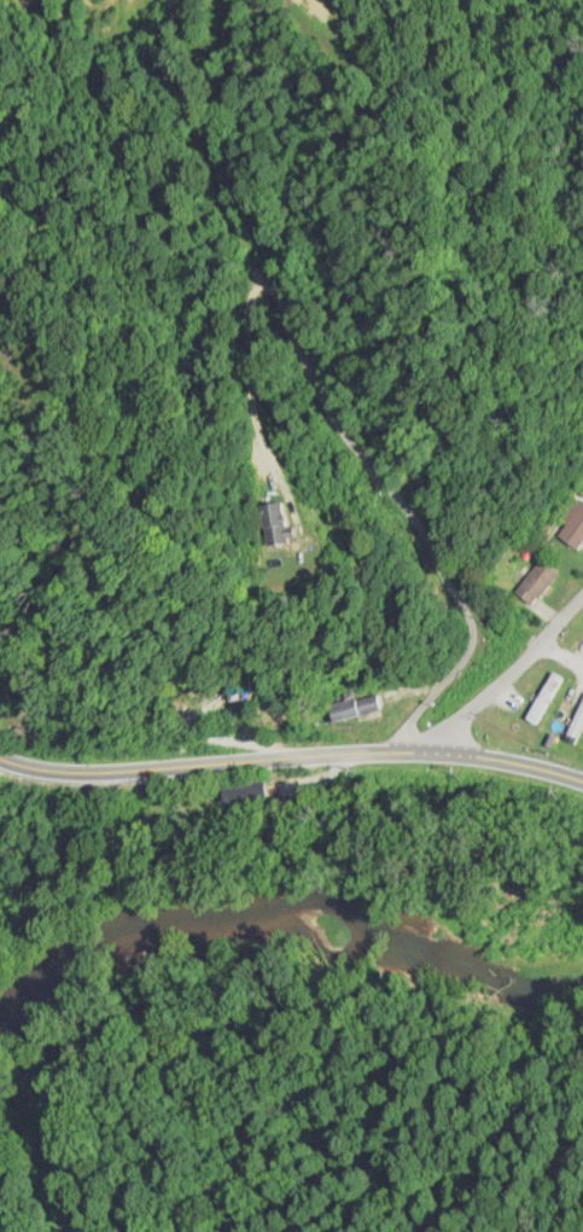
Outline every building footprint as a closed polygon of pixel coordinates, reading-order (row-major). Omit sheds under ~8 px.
[(576,551),(582,542),(582,501),(582,500),(556,537),(576,551)] [(276,504),(252,504),(252,545),(276,545),(276,504)] [(531,607),(558,573),(540,559),(514,593),(531,607)] [(538,727),(564,680),(551,672),(525,719),(538,727)] [(377,713),(374,696),(323,705),(326,722),(377,713)] [(575,743),(582,728),(582,697),(563,736),(575,743)]
